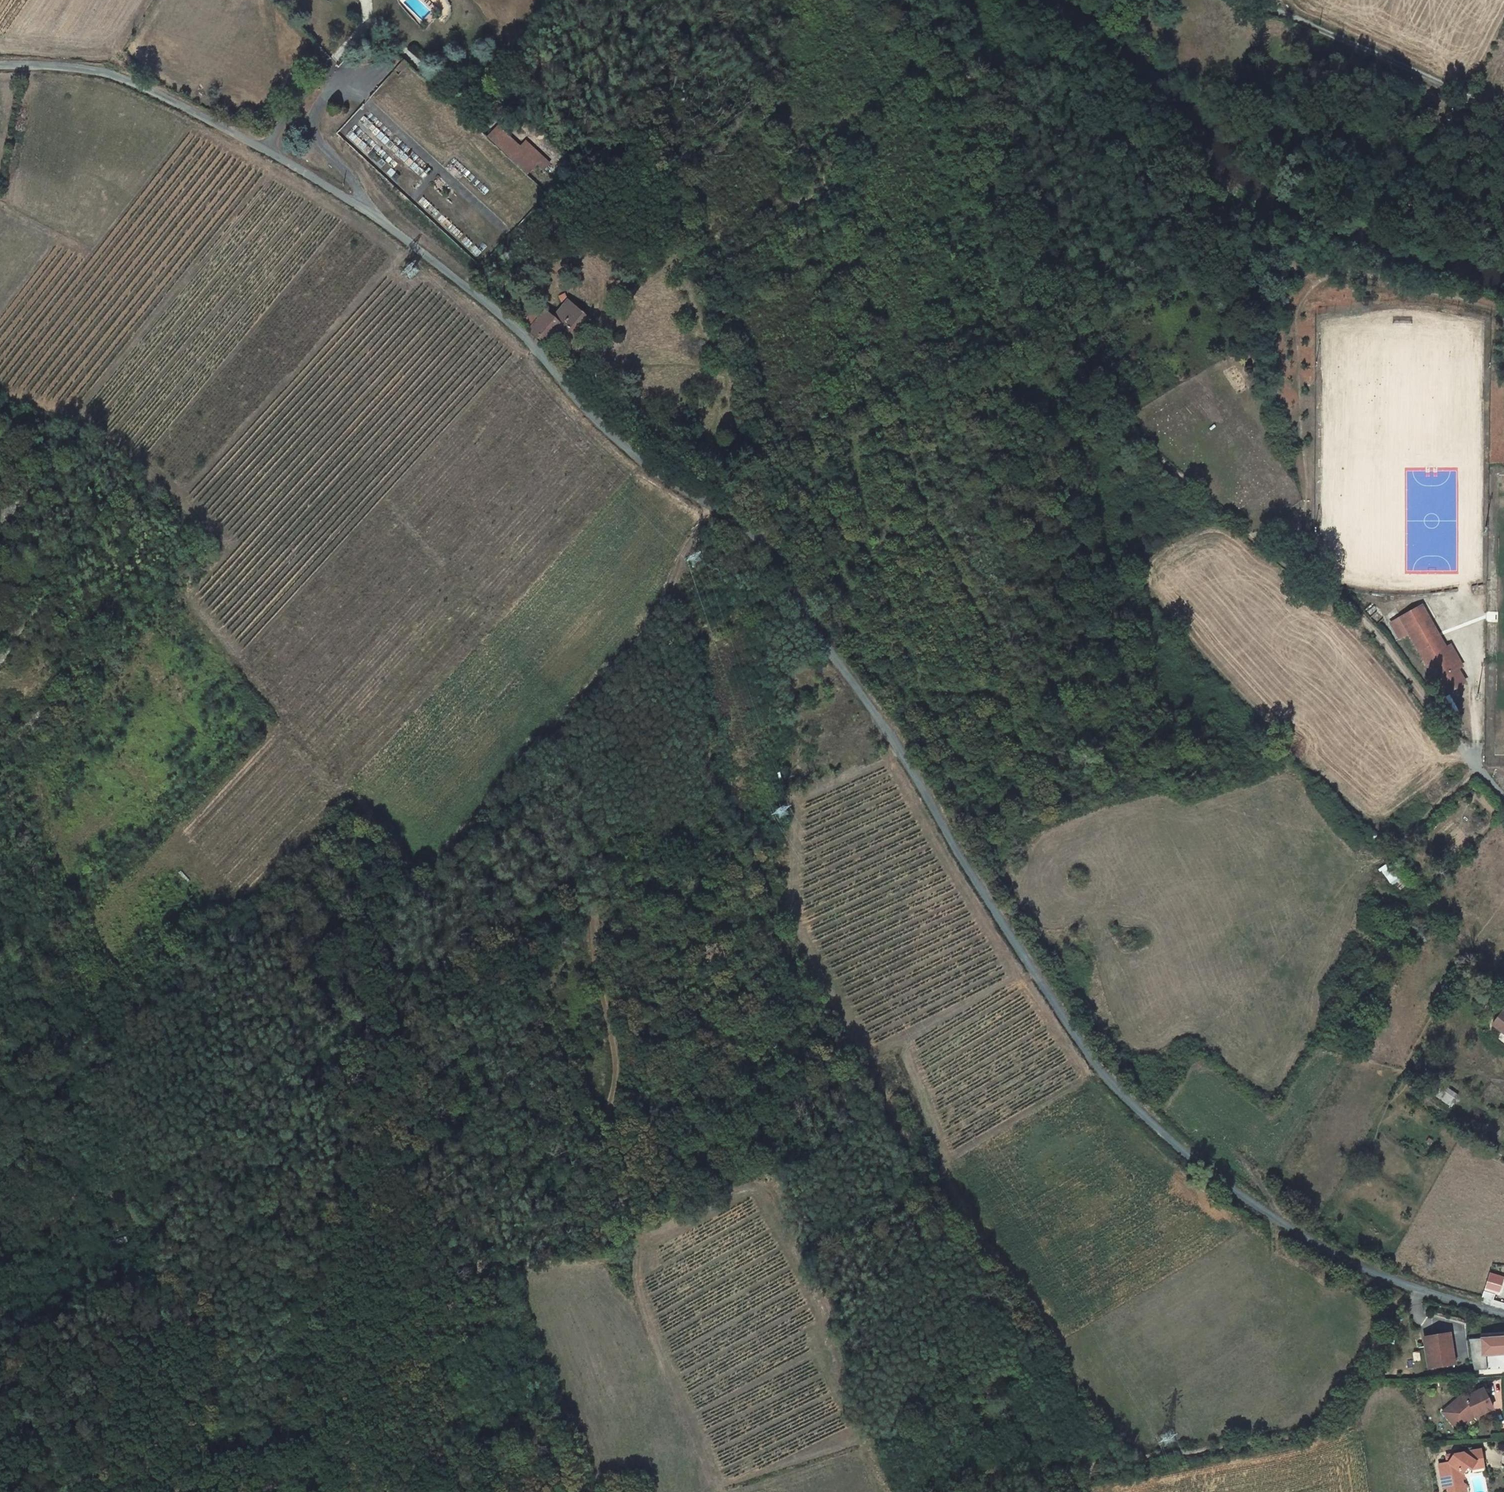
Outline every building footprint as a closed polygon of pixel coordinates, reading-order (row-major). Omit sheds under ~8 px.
[(490,140),(501,129),(499,127),(488,138),(490,140)] [(527,141),(521,148),(501,129),(490,140),(528,175),(538,164),(544,157),(527,141)] [(544,157),(538,164),(544,170),(551,163),(544,157)] [(573,336),(589,317),(569,299),(555,316),(548,310),(532,328),(552,345),(566,329),(573,336)] [(1450,654),(1446,657),(1422,615),(1426,613),(1422,606),(1391,623),(1400,639),(1409,634),(1437,681),(1458,669),(1450,654)] [(1463,666),(1450,645),(1446,648),(1426,613),(1422,615),(1446,657),(1450,654),(1458,669),(1463,666)] [(1458,669),(1437,681),(1445,695),(1466,682),(1458,669)] [(1391,884),(1399,878),(1388,862),(1380,868),(1391,884)] [(200,991),(195,984),(188,990),(193,997),(200,991)] [(1502,1032),(1503,1029),(1503,1012),(1493,1025),(1502,1032)] [(1439,1092),(1443,1085),(1435,1081),(1431,1088),(1439,1092)] [(1439,1092),(1454,1103),(1459,1096),(1443,1085),(1439,1092)] [(1454,1103),(1439,1092),(1436,1096),(1452,1106),(1454,1103)] [(1487,1283),(1500,1287),(1503,1280),(1489,1275),(1487,1283)] [(1487,1283),(1484,1291),(1498,1296),(1500,1287),(1487,1283)] [(1487,1335),(1488,1338),(1481,1339),(1474,1339),(1472,1339),(1469,1340),(1474,1371),(1487,1370),(1486,1353),(1503,1351),(1503,1334),(1487,1335)] [(1429,1368),(1451,1365),(1447,1336),(1425,1340),(1429,1368)] [(1450,1336),(1447,1336),(1451,1365),(1455,1364),(1450,1336)] [(1470,1415),(1474,1413),(1475,1416),(1476,1417),(1493,1409),(1483,1388),(1466,1396),(1464,1394),(1445,1410),(1454,1419),(1458,1416),(1463,1422),(1470,1415)] [(1454,1419),(1445,1410),(1443,1412),(1458,1430),(1475,1416),(1474,1413),(1470,1415),(1463,1422),(1458,1416),(1454,1419)] [(1448,1491),(1466,1491),(1465,1486),(1462,1484),(1462,1480),(1464,1480),(1464,1474),(1468,1468),(1472,1471),(1477,1463),(1484,1462),(1481,1448),(1447,1455),(1448,1463),(1439,1465),(1443,1489),(1448,1488),(1448,1491)] [(1477,1463),(1472,1471),(1485,1468),(1484,1462),(1477,1463)]
